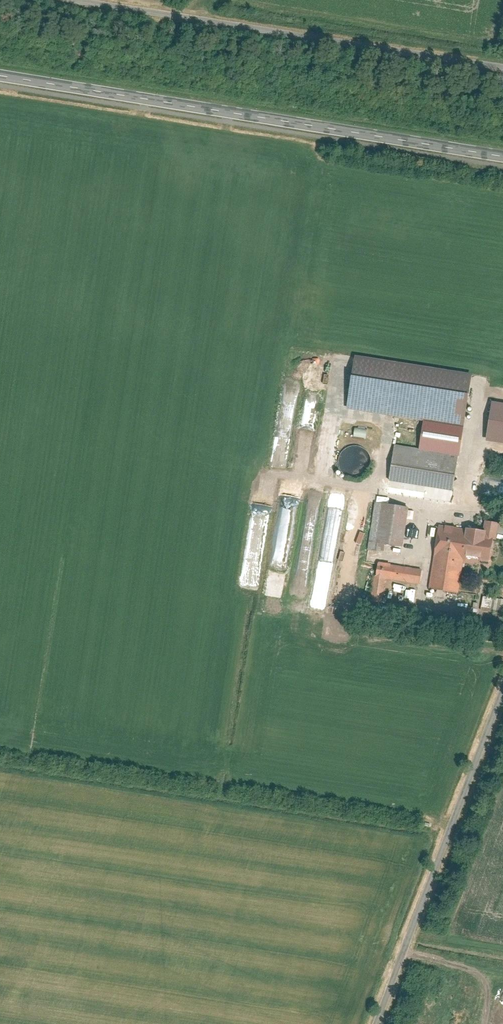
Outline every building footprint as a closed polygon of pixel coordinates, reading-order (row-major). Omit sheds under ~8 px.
[(354,358),(346,410),(462,428),(470,375),(354,358)] [(492,402),(486,439),(502,442),(502,403),(492,402)] [(354,426),(354,437),(366,437),(366,426),(354,426)] [(362,476),(367,472),(370,467),(372,462),(371,456),(369,451),(365,447),(360,444),(354,443),(348,445),(344,447),(340,451),(338,456),(338,462),(339,467),(342,471),(346,475),(351,477),(357,477),(362,476)] [(393,443),(386,482),(450,494),(457,454),(393,443)] [(374,501),(368,549),(382,551),(383,543),(403,545),(408,505),(374,501)] [(435,525),(430,552),(487,563),(492,535),(435,525)] [(274,578),(284,580),(290,543),(275,540),(271,564),(276,565),(274,578)] [(454,593),(459,559),(435,555),(430,590),(454,593)] [(391,565),(388,582),(420,586),(422,569),(391,565)] [(482,596),(481,607),(502,609),(502,598),(482,596)]
